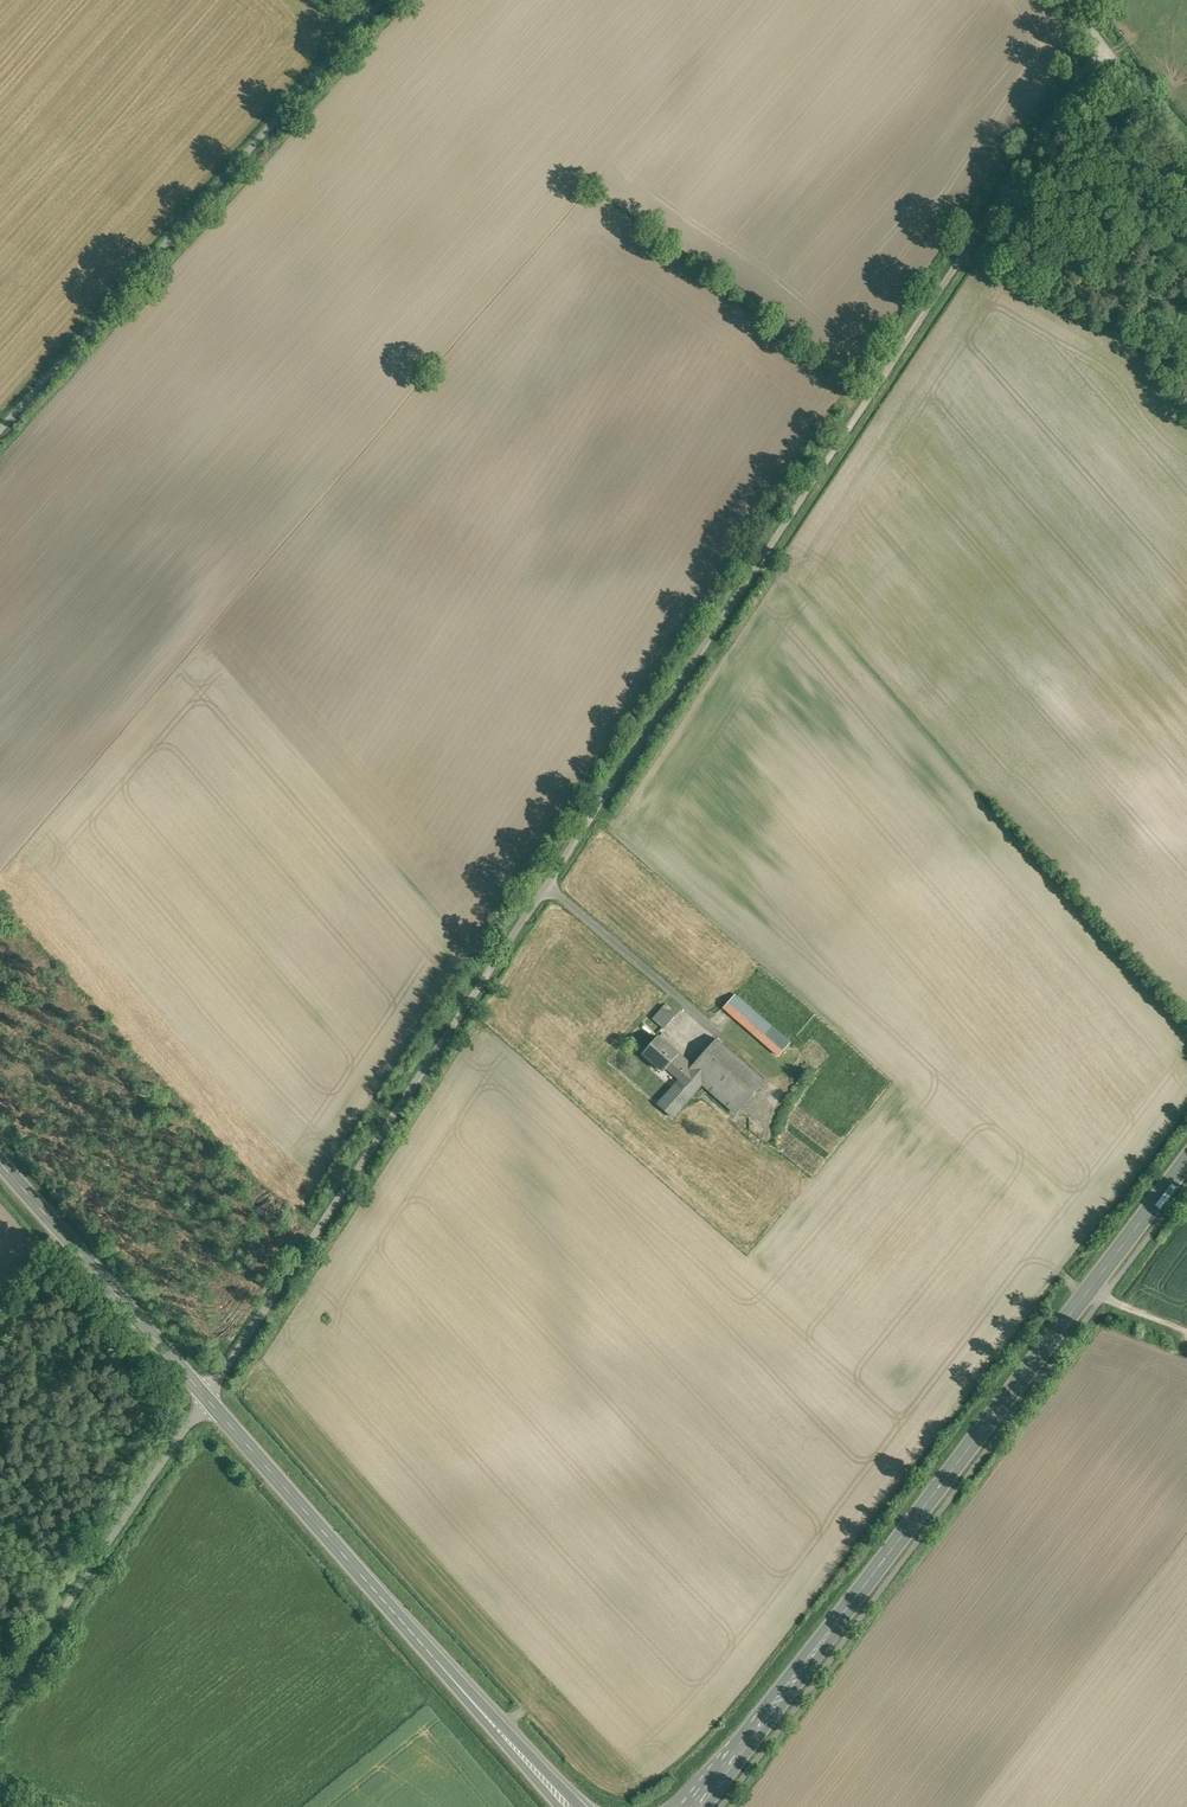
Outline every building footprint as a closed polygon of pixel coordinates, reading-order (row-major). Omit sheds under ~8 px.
[(738,994),(727,1009),(780,1057),(792,1042),(738,994)] [(668,1004),(653,1022),(666,1029),(680,1016),(668,1004)] [(643,1054),(663,1072),(667,1068),(675,1058),(679,1054),(665,1042),(664,1043),(658,1037),(643,1054)] [(681,1080),(658,1105),(672,1118),(702,1083),(737,1113),(758,1088),(710,1046),(689,1070),(675,1058),(667,1068),(681,1080)]
